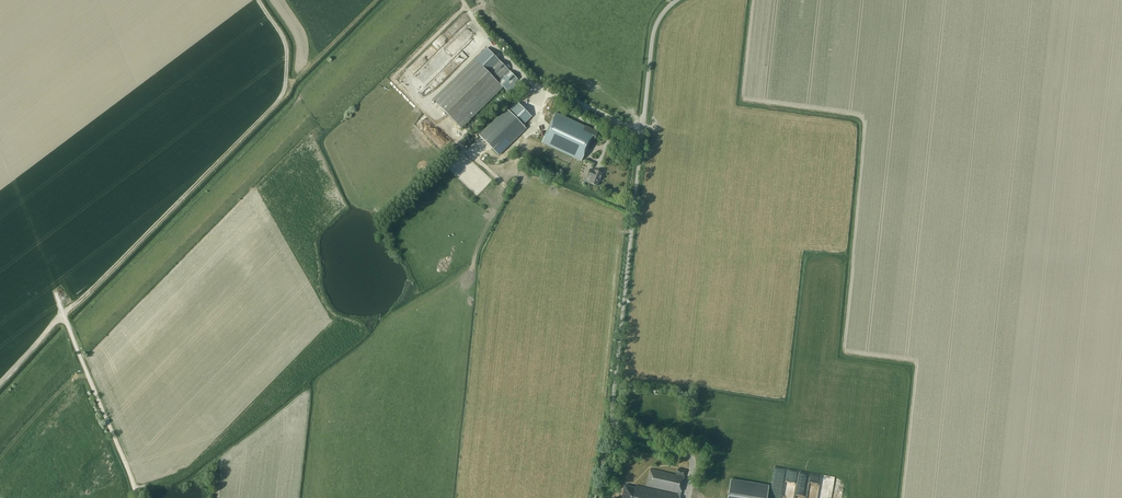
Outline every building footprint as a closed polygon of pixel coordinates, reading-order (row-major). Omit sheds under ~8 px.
[(469,33),(473,37),(481,30),(474,23),(468,28),(471,31),(469,33)] [(497,81),(509,70),(487,48),(434,100),(461,128),(503,87),(497,81)] [(499,82),(507,90),(518,79),(510,71),(499,82)] [(424,72),(419,76),(425,84),(428,81),(425,77),(427,76),(424,72)] [(531,117),(518,103),(510,112),(507,108),(479,135),(499,155),(526,128),(523,125),(531,117)] [(556,113),(542,142),(581,161),(591,140),(594,141),(598,132),(585,126),(585,127),(556,113)] [(587,177),(591,178),(589,183),(597,186),(600,180),(601,181),(603,174),(591,169),(587,177)] [(685,471),(678,470),(677,474),(650,469),(646,486),(678,493),(678,494),(636,485),(635,487),(624,485),(621,497),(679,497),(685,471)] [(821,497),(832,497),(835,476),(824,475),(821,497)] [(731,479),(728,497),(767,497),(769,486),(731,479)]
